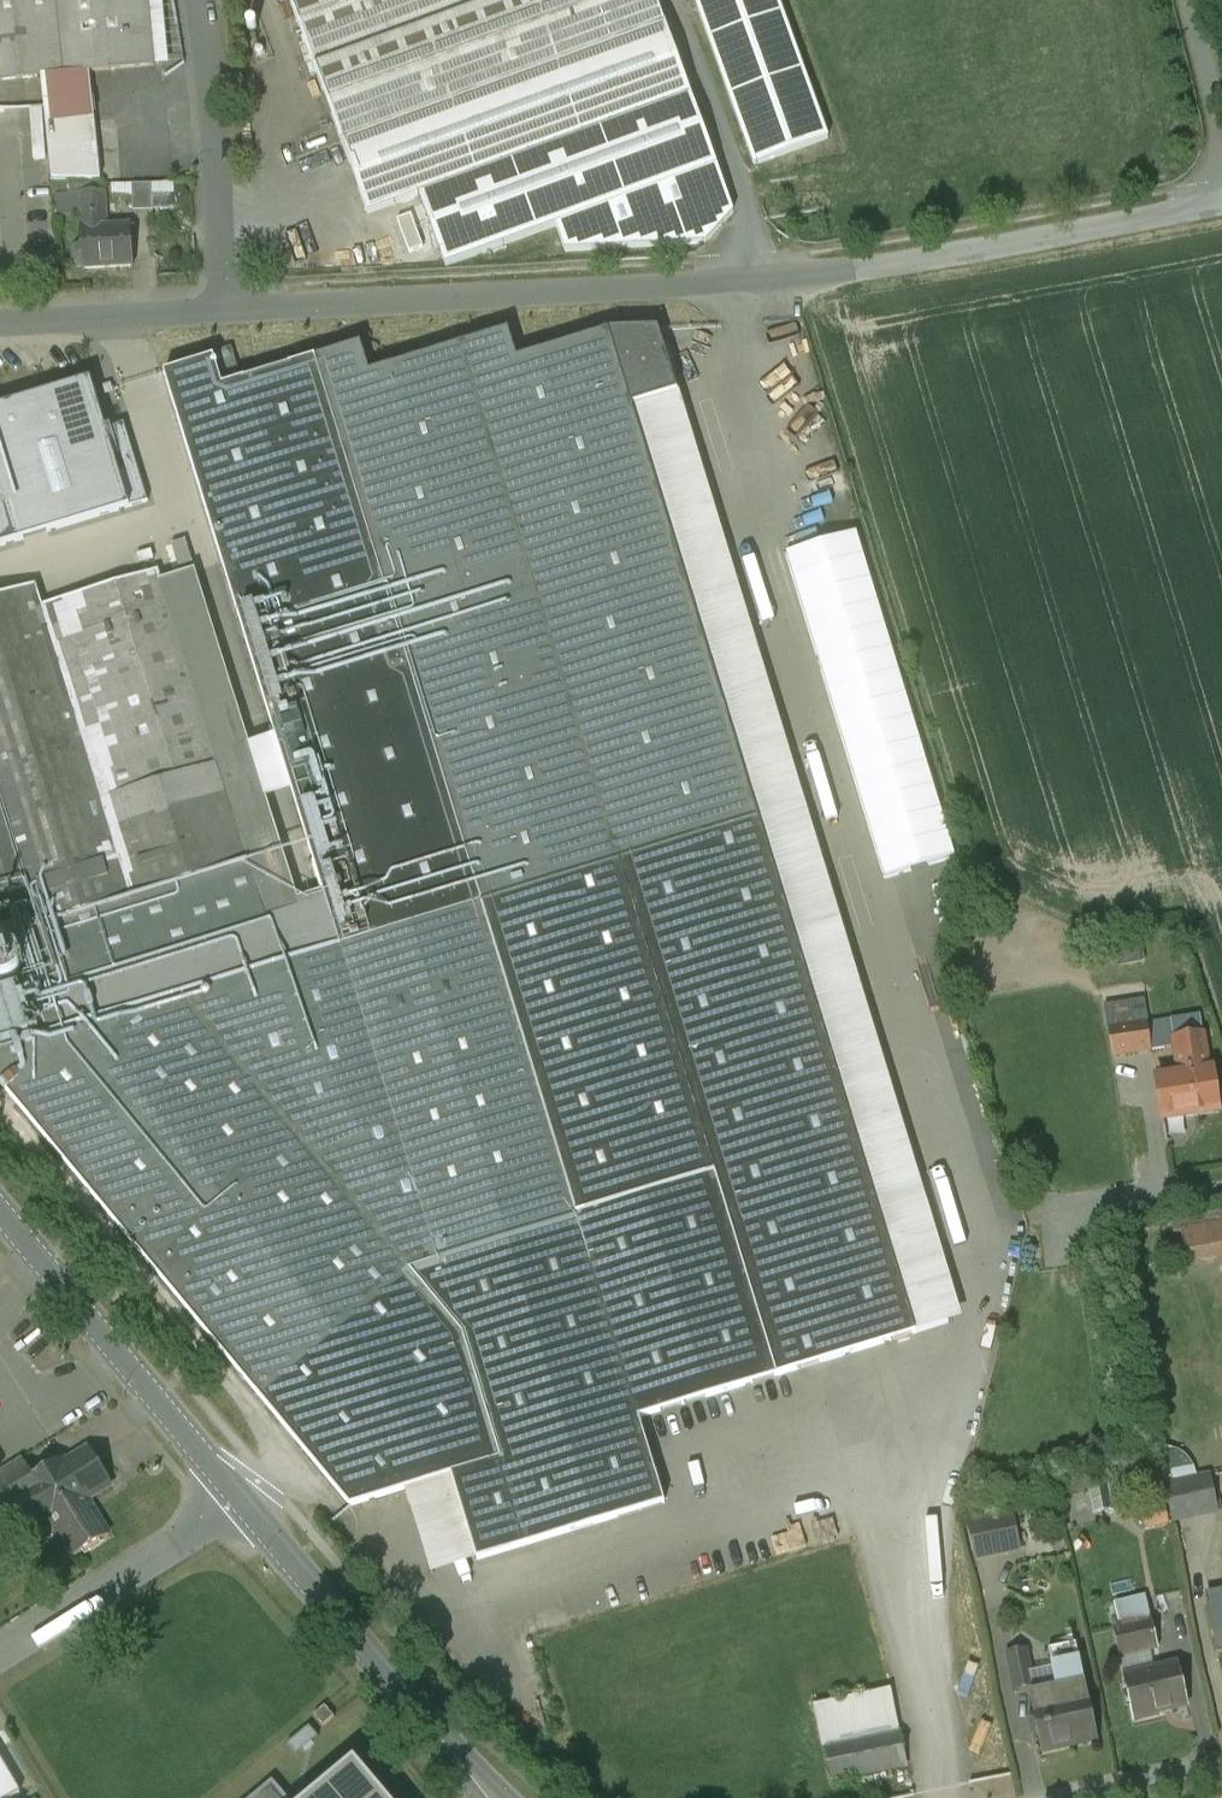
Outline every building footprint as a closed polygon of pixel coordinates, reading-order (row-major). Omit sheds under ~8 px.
[(41,79),(89,74),(154,68),(147,0),(0,0),(0,83),(41,79)] [(368,214),(420,196),(693,96),(657,0),(289,0),(368,214)] [(755,165),(829,138),(779,0),(694,0),(755,165)] [(89,74),(41,79),(52,180),(100,181),(93,116),(97,116),(95,99),(92,99),(89,74)] [(693,96),(420,196),(447,268),(557,227),(719,168),(693,96)] [(719,168),(557,227),(565,251),(707,244),(735,213),(719,168)] [(152,186),(132,187),(134,211),(154,209),(152,186)] [(104,194),(79,196),(80,216),(82,247),(77,248),(73,252),(73,265),(78,270),(83,269),(83,272),(84,272),(84,271),(131,268),(131,269),(133,269),(130,226),(106,227),(104,194)] [(79,196),(58,197),(59,217),(80,216),(79,196)] [(369,375),(360,346),(222,389),(213,361),(164,376),(322,894),(298,901),(301,908),(266,919),(34,993),(47,1037),(23,1044),(24,1046),(0,1054),(0,1085),(350,1508),(451,1477),(477,1562),(664,1504),(638,1419),(915,1334),(632,408),(677,394),(658,331),(609,333),(517,361),(508,333),(369,375)] [(229,348),(230,372),(241,372),(240,347),(229,348)] [(129,507),(105,431),(89,380),(0,406),(0,547),(15,543),(129,507)] [(105,431),(129,507),(147,501),(124,426),(105,431)] [(954,857),(856,534),(786,553),(884,879),(954,857)] [(177,543),(183,565),(197,562),(191,539),(177,543)] [(298,901),(196,572),(160,583),(249,864),(266,919),(301,908),(298,901)] [(0,598),(0,797),(41,929),(249,864),(160,583),(157,573),(43,610),(35,587),(0,598)] [(0,895),(0,942),(17,937),(41,929),(0,797),(0,878),(5,893),(0,895)] [(41,929),(17,937),(34,993),(266,919),(249,864),(41,929)] [(21,968),(20,961),(16,955),(9,951),(2,950),(0,950),(0,986),(3,987),(10,985),(16,981),(20,975),(21,968)] [(1149,1025),(1109,1031),(1114,1059),(1153,1053),(1149,1025)] [(1195,1039),(1175,1041),(1180,1077),(1200,1074),(1195,1039)] [(1180,1077),(1158,1080),(1164,1121),(1209,1114),(1203,1074),(1200,1074),(1180,1077)] [(1181,1231),(1187,1266),(1221,1260),(1221,1224),(1181,1231)] [(87,1454),(34,1487),(37,1491),(14,1504),(29,1527),(48,1515),(61,1536),(58,1538),(74,1562),(111,1538),(98,1519),(96,1520),(85,1502),(108,1487),(87,1454)] [(0,1474),(0,1490),(26,1473),(19,1462),(0,1474)] [(0,1490),(0,1514),(14,1504),(37,1491),(34,1487),(26,1473),(0,1490)] [(1209,1477),(1166,1486),(1174,1521),(1216,1512),(1209,1477)] [(981,1554),(1027,1550),(1024,1511),(978,1515),(981,1554)] [(1208,1609),(1218,1654),(1221,1653),(1221,1606),(1208,1609)] [(1146,1620),(1108,1628),(1115,1656),(1153,1647),(1146,1620)] [(1056,1688),(1030,1694),(1033,1709),(1032,1709),(1042,1754),(1097,1742),(1076,1645),(1048,1650),(1056,1688)] [(1026,1650),(1006,1654),(1014,1692),(1034,1688),(1026,1650)] [(1172,1664),(1119,1676),(1130,1722),(1154,1716),(1153,1713),(1182,1707),(1172,1664)] [(827,1749),(895,1736),(887,1696),(809,1711),(818,1754),(828,1752),(827,1749)] [(895,1736),(827,1749),(828,1752),(834,1782),(907,1768),(900,1735),(895,1736)] [(20,1796),(0,1762),(0,1797),(18,1797),(20,1796)] [(311,1797),(384,1797),(354,1762),(311,1797)] [(272,1783),(254,1797),(285,1797),(272,1783)]
